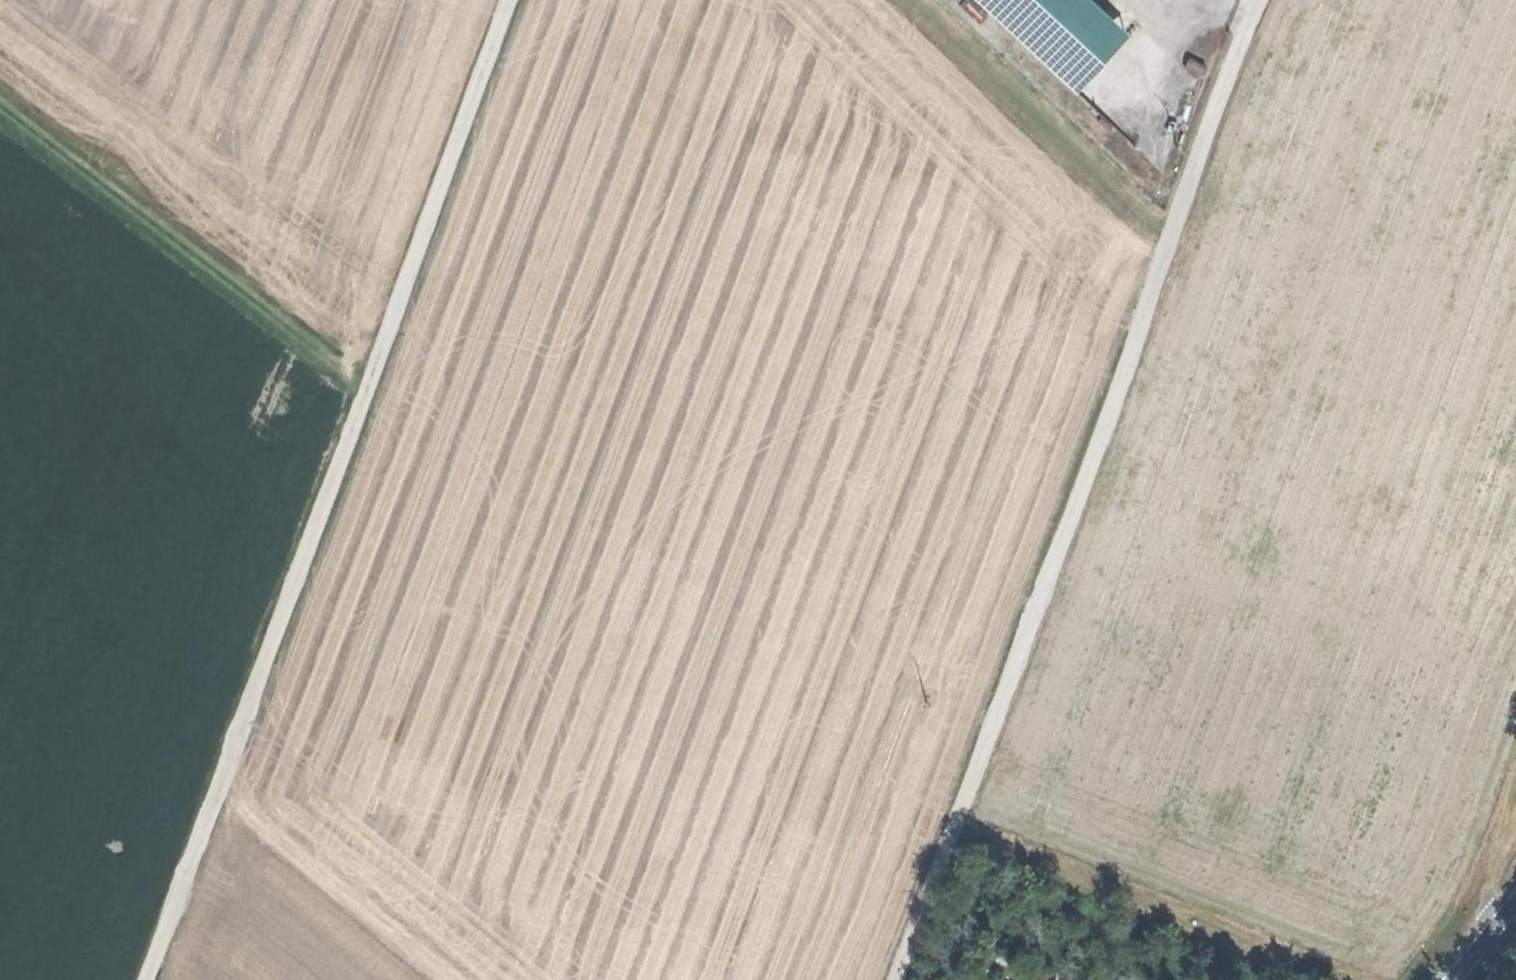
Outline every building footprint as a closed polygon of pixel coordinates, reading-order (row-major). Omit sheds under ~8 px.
[(1082,0),(971,0),(1070,92),(1121,36),(1082,0)]
